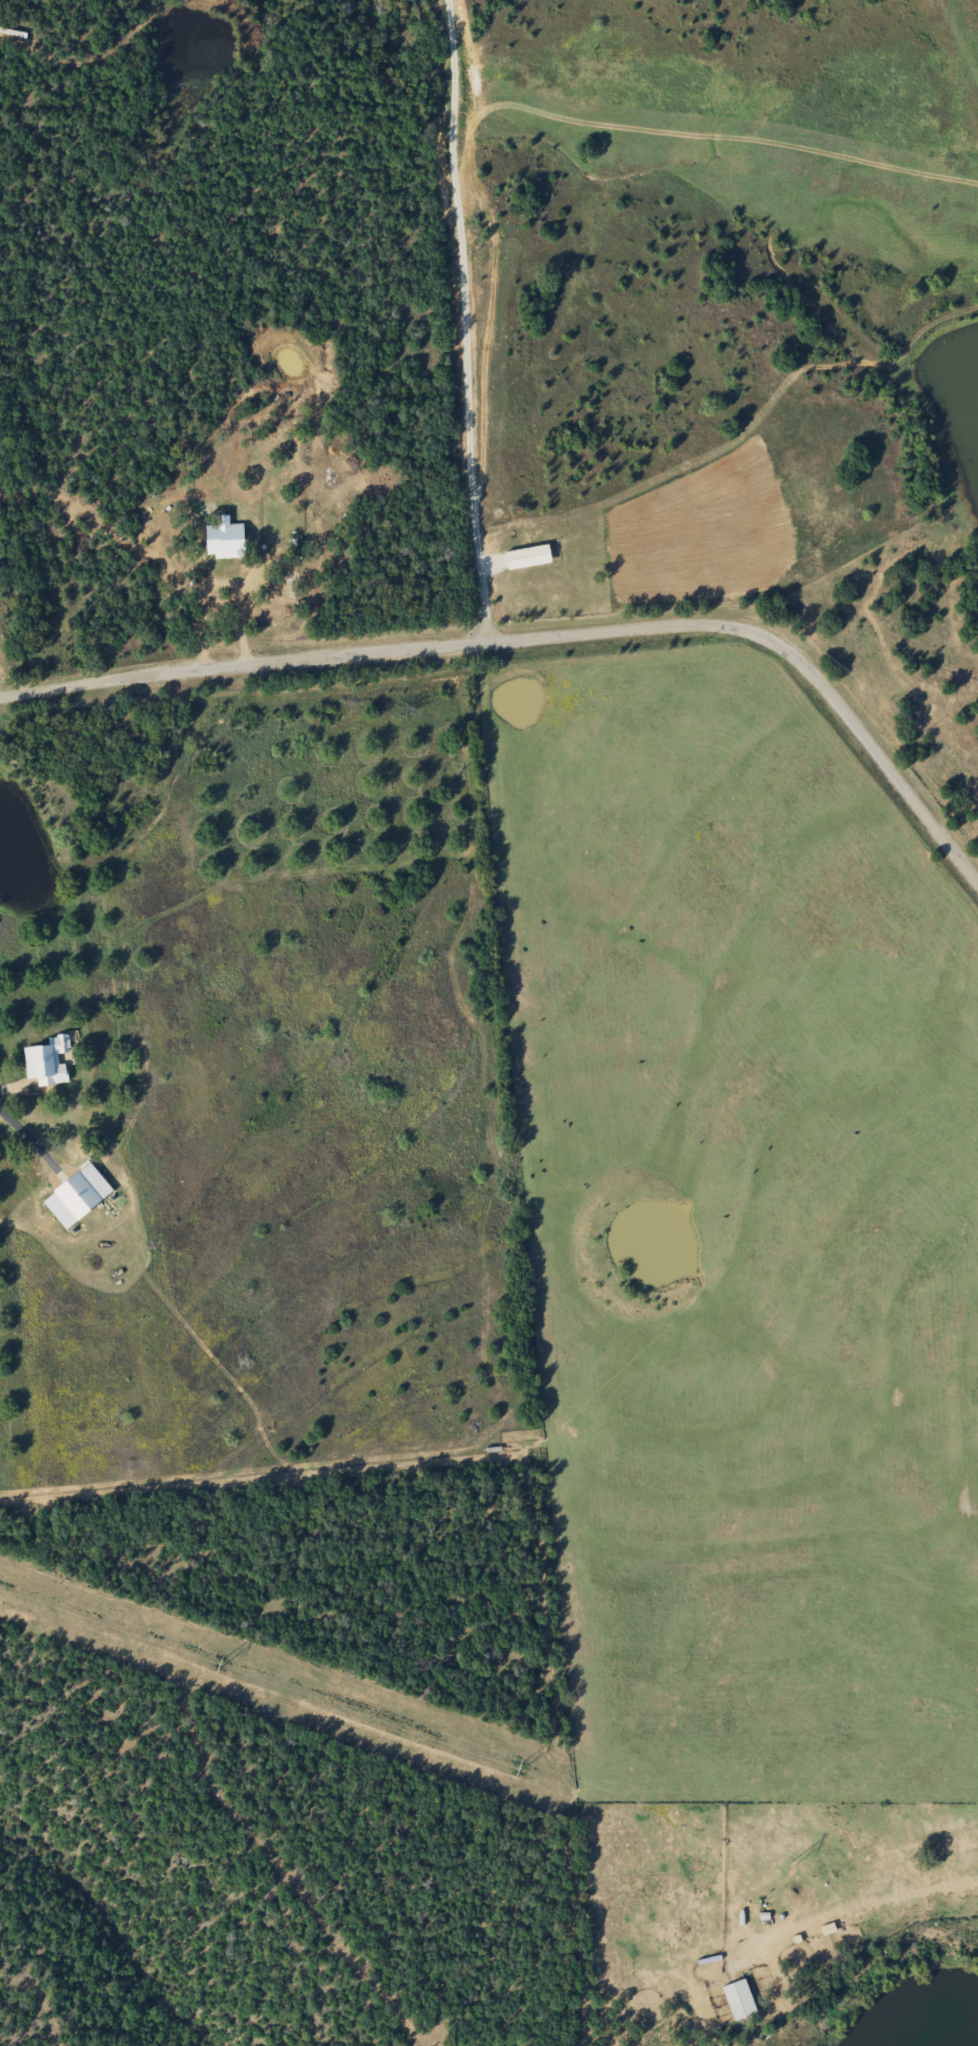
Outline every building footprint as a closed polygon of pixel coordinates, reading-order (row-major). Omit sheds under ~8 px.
[(242,554),(204,554),(204,538),(224,538),(224,523),(242,523),(242,554)]
